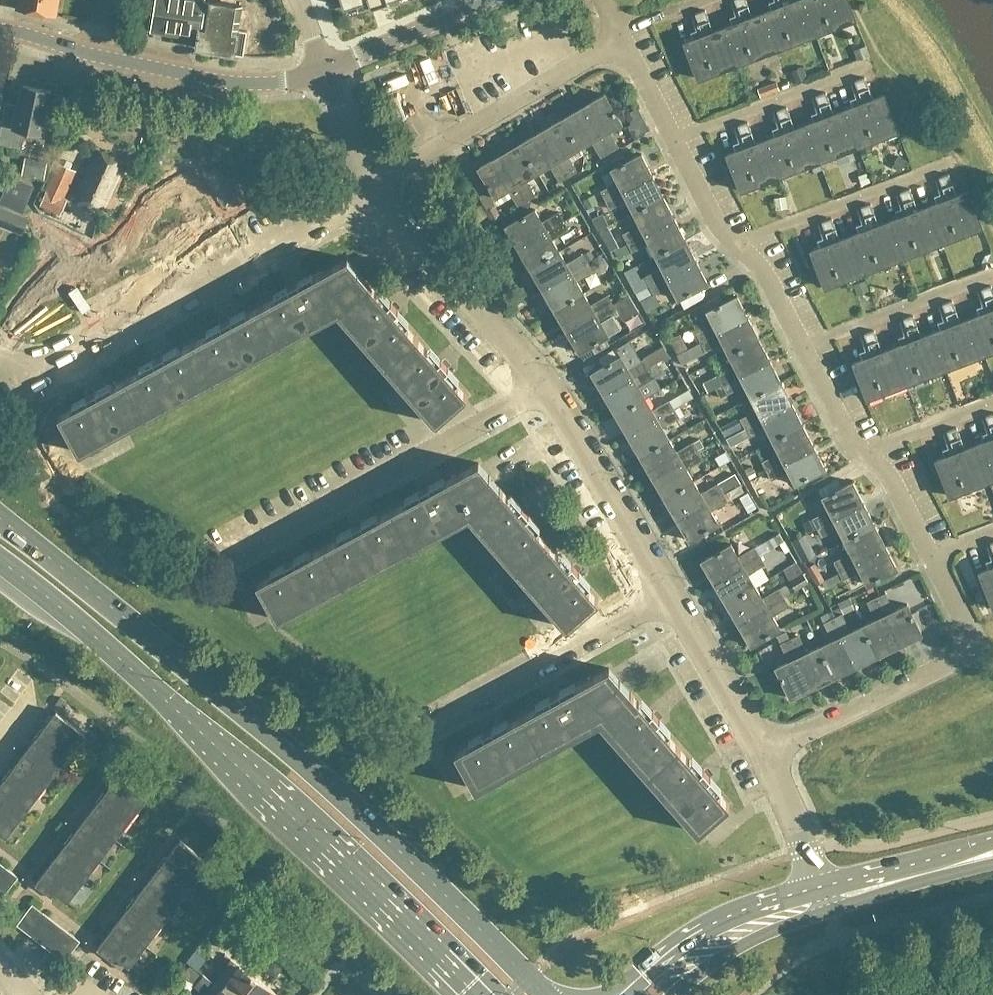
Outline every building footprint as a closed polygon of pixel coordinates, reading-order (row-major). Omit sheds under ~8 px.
[(14,10),(54,17),(56,0),(16,0),(14,10)] [(186,11),(187,5),(182,4),(183,0),(154,0),(149,32),(186,38),(190,12),(186,11)] [(190,12),(186,38),(195,40),(194,49),(234,56),(234,55),(237,31),(241,8),(203,2),(204,0),(183,0),(182,4),(187,5),(186,11),(190,12)] [(343,8),(368,0),(370,7),(388,2),(387,0),(388,0),(340,0),(343,8)] [(738,65),(777,50),(763,12),(750,17),(744,0),(734,0),(729,2),(737,23),(724,27),(738,65)] [(777,50),(816,35),(803,0),(795,0),(789,2),(788,0),(773,0),(775,8),(763,12),(777,50)] [(816,35),(853,21),(846,0),(803,0),(816,35)] [(867,11),(864,3),(857,6),(860,14),(867,11)] [(738,65),(724,27),(711,32),(703,12),(690,17),(698,37),(683,43),(696,80),(738,65)] [(844,108),(858,146),(896,132),(882,94),(871,98),(863,78),(849,83),(857,104),(844,108)] [(19,106),(6,103),(5,103),(2,124),(0,135),(0,147),(21,151),(26,130),(42,134),(56,137),(61,110),(48,107),(51,93),(23,87),(19,106)] [(581,106),(608,152),(616,147),(607,132),(621,124),(603,93),(581,106)] [(858,146),(844,108),(832,113),(824,93),(810,98),(818,119),(805,123),(819,161),(858,146)] [(561,118),(579,149),(591,141),(600,156),(608,152),(581,106),(561,118)] [(779,133),(766,138),(780,175),(819,161),(805,123),(793,128),(785,108),(771,113),(779,133)] [(540,130),(567,176),(576,171),(567,156),(579,149),(561,118),(540,130)] [(780,175),(766,138),(753,143),(746,123),(733,128),(740,148),(725,154),(739,191),(780,175)] [(520,142),(538,173),(550,165),(559,181),(567,176),(540,130),(520,142)] [(538,173),(520,142),(499,154),(526,201),(534,196),(525,180),(538,173)] [(126,164),(92,149),(70,198),(104,213),(126,164)] [(604,200),(652,176),(640,153),(610,169),(617,183),(600,191),(604,200)] [(526,201),(499,154),(477,167),(495,197),(508,190),(517,205),(526,201)] [(928,205),(943,243),(980,229),(966,191),(955,195),(947,175),(933,180),(941,200),(928,205)] [(632,213),(663,198),(652,176),(604,200),(609,209),(626,200),(632,213)] [(24,212),(34,187),(11,178),(2,204),(24,212)] [(889,220),(903,257),(943,243),(928,205),(916,210),(908,189),(894,195),(902,215),(889,220)] [(626,242),(673,219),(663,198),(632,213),(639,226),(622,234),(626,242)] [(850,235),(864,272),(903,257),(889,220),(877,225),(869,204),(855,210),(863,230),(850,235)] [(7,229),(13,214),(0,209),(0,226),(7,229)] [(505,226),(517,247),(562,221),(557,212),(542,222),(534,209),(505,226)] [(684,241),(673,219),(626,242),(627,244),(631,252),(648,243),(654,256),(684,241)] [(864,272),(850,235),(838,240),(830,219),(817,224),(824,245),(809,251),(823,288),(864,272)] [(517,247),(529,268),(559,251),(552,239),(567,229),(562,221),(517,247)] [(684,241),(654,256),(661,269),(644,277),(648,286),(695,262),(684,241)] [(486,269),(504,290),(530,269),(512,247),(486,269)] [(541,289),(587,262),(582,254),(566,264),(559,251),(529,268),(541,289)] [(261,307),(281,343),(338,312),(348,259),(299,286),(297,282),(287,287),(289,291),(261,307)] [(348,259),(338,312),(384,366),(417,338),(396,313),(398,311),(391,303),(388,305),(348,259)] [(541,289),(554,310),(583,293),(576,280),(592,271),(587,262),(541,289)] [(676,299),(677,298),(697,288),(706,284),(695,262),(648,286),(653,294),(669,286),(676,299)] [(985,355),(992,352),(992,295),(990,287),(976,292),(984,313),(971,317),(985,355)] [(554,310),(566,331),(611,304),(606,296),(591,305),(583,293),(554,310)] [(699,343),(747,318),(735,296),(705,312),(712,325),(695,334),(699,343)] [(985,355),(971,317),(959,322),(951,302),(937,307),(945,327),(932,332),(946,370),(985,355)] [(611,304),(566,331),(578,351),(607,334),(600,322),(616,312),(612,306),(611,304)] [(281,343),(261,307),(232,322),(230,319),(220,324),(222,328),(193,343),(214,381),(281,343)] [(946,370),(932,332),(919,337),(912,317),(898,322),(906,342),(893,347),(907,384),(946,370)] [(727,356),(758,340),(747,318),(699,343),(704,351),(721,343),(727,356)] [(907,384),(893,347),(880,352),(873,331),(859,336),(867,357),(852,363),(866,400),(907,384)] [(651,336),(636,345),(641,353),(656,345),(651,336)] [(417,338),(384,366),(435,424),(468,396),(446,371),(449,369),(441,360),(438,362),(417,338)] [(721,386),(769,361),(758,340),(727,356),(734,369),(717,377),(721,386)] [(126,380),(147,418),(214,381),(193,343),(165,359),(163,356),(153,362),(155,365),(126,380)] [(620,356),(607,364),(591,373),(603,394),(648,368),(643,360),(637,363),(628,369),(620,356)] [(769,361),(721,386),(726,394),(743,386),(749,398),(780,383),(769,361)] [(615,415),(645,398),(637,386),(653,376),(648,368),(603,394),(615,415)] [(147,418),(126,380),(98,396),(96,393),(86,399),(87,402),(58,418),(79,455),(147,418)] [(743,428),(791,404),(780,383),(749,398),(756,411),(739,420),(743,428)] [(615,415),(627,436),(673,410),(668,401),(652,411),(645,398),(615,415)] [(791,404),(744,428),(748,437),(764,429),(771,441),(802,425),(791,404)] [(627,436),(640,457),(669,440),(662,428),(677,418),(673,410),(627,436)] [(990,481),(992,480),(992,414),(981,419),(988,439),(976,444),(990,481)] [(802,425),(771,441),(777,454),(761,462),(766,471),(813,447),(802,425)] [(990,481),(976,444),(963,449),(955,428),(942,433),(950,454),(934,460),(948,497),(990,481)] [(640,457),(652,477),(697,451),(692,442),(676,452),(669,440),(640,457)] [(813,447),(766,471),(770,480),(786,471),(793,485),(824,469),(813,447)] [(652,477),(664,498),(693,481),(686,469),(702,460),(697,451),(652,477)] [(527,518),(530,516),(523,507),(520,510),(480,463),(450,480),(470,517),(514,569),(547,541),(527,518)] [(470,517),(450,480),(432,490),(430,486),(420,491),(422,495),(393,511),(413,547),(470,517)] [(693,481),(664,498),(676,519),(721,493),(716,484),(701,494),(693,481)] [(828,511),(811,519),(816,528),(863,505),(851,482),(840,488),(821,497),(824,502),(828,511)] [(721,493),(676,519),(689,541),(718,524),(710,511),(726,501),(721,493)] [(272,505),(269,522),(291,526),(294,509),(272,505)] [(863,505),(816,528),(820,537),(838,529),(844,541),(874,526),(863,505)] [(326,547),(346,584),(413,547),(393,511),(365,526),(363,523),(352,528),(354,532),(326,547)] [(874,526),(844,541),(851,554),(834,563),(838,571),(885,548),(874,526)] [(803,555),(814,550),(806,531),(794,536),(803,555)] [(566,629),(598,601),(576,576),(579,574),(572,565),(569,567),(547,541),(514,569),(566,629)] [(985,545),(992,565),(977,571),(991,608),(992,608),(992,542),(985,545)] [(713,583),(759,557),(753,548),(737,557),(730,545),(701,562),(713,583)] [(346,584),(326,547),(297,562),(295,559),(285,564),(287,568),(257,584),(277,621),(346,584)] [(885,548),(838,571),(842,580),(860,571),(867,585),(896,570),(885,548)] [(713,583),(725,604),(755,586),(748,575),(764,566),(759,557),(713,583)] [(815,584),(822,579),(814,565),(806,569),(815,584)] [(515,601),(526,592),(511,576),(501,585),(515,601)] [(725,604),(738,624),(783,598),(778,589),(762,599),(755,586),(725,604)] [(876,598),(899,647),(921,636),(906,605),(893,611),(884,594),(876,598)] [(783,598),(738,624),(750,646),(779,628),(772,616),(788,606),(783,598)] [(877,657),(899,647),(876,598),(867,603),(875,620),(862,626),(877,657)] [(855,668),(877,657),(862,626),(849,632),(841,615),(832,620),(855,668)] [(834,678),(855,668),(832,620),(823,624),(832,641),(819,647),(834,678)] [(812,689),(834,678),(819,647),(806,654),(798,637),(789,641),(812,689)] [(812,689),(789,641),(780,645),(789,662),(775,669),(790,699),(812,689)] [(471,783),(601,727),(581,682),(554,694),(556,699),(540,706),(537,699),(524,705),(519,694),(446,725),(471,783)] [(0,785),(0,836),(4,839),(84,736),(55,714),(42,731),(40,729),(33,738),(35,739),(11,772),(9,770),(2,779),(4,780),(0,785)] [(673,794),(701,831),(734,806),(706,769),(673,794)] [(66,903),(145,799),(117,777),(104,794),(102,792),(95,801),(97,802),(72,835),(70,833),(63,842),(65,843),(34,884),(48,895),(51,891),(66,903)] [(127,907),(96,948),(109,958),(112,954),(127,966),(207,863),(179,841),(166,858),(164,856),(157,865),(159,866),(134,898),(132,897),(125,906),(127,907)] [(7,871),(0,880),(0,898),(1,899),(17,878),(7,871)] [(25,933),(40,913),(31,905),(15,926),(25,933)] [(25,933),(34,940),(50,920),(40,913),(25,933)] [(60,927),(50,920),(34,940),(44,948),(60,927)] [(44,948),(54,955),(69,935),(60,927),(44,948)] [(63,962),(78,941),(69,935),(54,955),(63,962)] [(253,994),(276,994),(225,955),(224,957),(229,961),(212,983),(227,994),(253,994)] [(116,958),(112,964),(121,971),(126,965),(116,958)] [(212,983),(201,974),(192,985),(203,994),(227,994),(212,983)]
